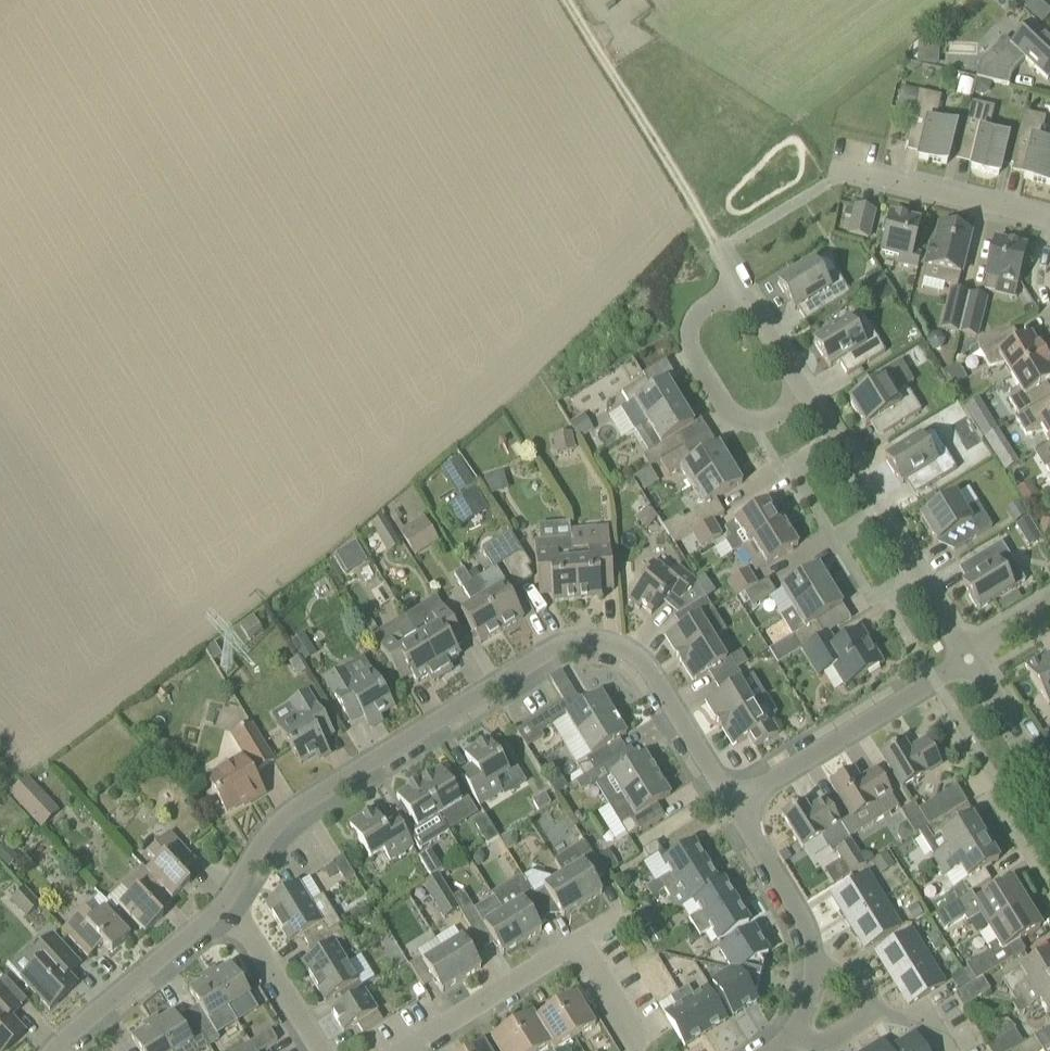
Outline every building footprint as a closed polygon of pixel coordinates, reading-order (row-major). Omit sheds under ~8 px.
[(977,79),(1010,87),(1013,73),(1026,60),(1048,81),(1049,79),(1049,40),(1033,24),(1012,45),(1006,38),(981,64),(977,79)] [(939,66),(940,44),(919,43),(918,65),(939,66)] [(920,92),(903,88),(897,109),(914,114),(920,92)] [(922,149),(920,159),(947,165),(956,128),(936,123),(942,97),(920,92),(907,145),(922,149)] [(999,176),(1008,139),(989,134),(995,108),(972,102),(965,130),(959,155),(974,159),(972,169),(999,176)] [(1024,113),(1011,166),(1027,169),(1024,179),(1049,186),(1049,146),(1040,144),(1047,118),(1024,113)] [(847,218),(854,219),(850,234),(869,239),(875,212),(856,207),(856,210),(849,209),(847,218)] [(915,248),(919,228),(921,222),(891,215),(890,220),(886,221),(883,231),(886,234),(882,253),(901,258),(899,265),(918,270),(919,264),(914,262),(918,249),(915,248)] [(962,275),(970,238),(971,235),(940,227),(935,247),(932,247),(927,267),(924,280),(957,288),(962,275)] [(1007,244),(1002,242),(996,241),(995,246),(987,279),(984,291),(1014,298),(1018,282),(1021,281),(1024,271),(1021,268),(1026,248),(1021,247),(1019,243),(1010,241),(1007,244)] [(792,300),(798,309),(806,322),(851,294),(837,273),(822,277),(813,263),(779,283),(790,301),(792,300)] [(893,295),(886,283),(875,290),(880,298),(886,300),(893,295)] [(960,333),(970,294),(952,290),(942,329),(960,333)] [(988,298),(970,294),(960,333),(979,338),(988,298)] [(849,321),(814,342),(830,368),(840,362),(848,375),(886,352),(871,328),(858,336),(849,321)] [(1012,376),(1045,356),(1039,347),(1038,348),(1030,336),(1022,342),(1014,329),(980,350),(990,368),(1005,365),(1012,376)] [(1012,376),(1019,388),(1010,400),(1020,417),(1049,399),(1049,389),(1047,384),(1049,382),(1049,368),(1049,367),(1049,366),(1049,365),(1045,356),(1012,376)] [(635,432),(681,404),(667,381),(652,390),(645,379),(622,392),(630,405),(623,410),(635,432)] [(885,380),(850,401),(866,427),(876,421),(884,434),(922,411),(907,387),(894,394),(885,380)] [(979,397),(966,405),(1005,468),(1017,460),(979,397)] [(1020,417),(1016,419),(1027,437),(1043,433),(1049,444),(1049,399),(1020,417)] [(651,467),(661,461),(684,447),(686,445),(679,433),(693,424),(681,404),(635,432),(649,453),(644,457),(651,467)] [(554,436),(557,455),(576,452),(573,433),(554,436)] [(943,445),(930,453),(921,438),(886,459),(902,485),(912,479),(920,493),(958,470),(943,445)] [(681,468),(693,487),(731,464),(719,445),(692,461),(684,447),(661,461),(670,475),(681,468)] [(465,471),(457,458),(443,467),(451,480),(465,471)] [(684,519),(693,534),(714,521),(725,514),(716,500),(743,484),(731,464),(693,487),(705,506),(684,519)] [(476,489),(447,507),(461,528),(490,510),(476,489)] [(978,503),(965,511),(956,496),(922,517),(938,543),(947,537),(956,551),(993,528),(978,503)] [(726,528),(731,535),(733,539),(728,542),(734,554),(744,548),(779,525),(766,503),(735,521),(726,528)] [(389,525),(384,516),(373,524),(378,532),(389,525)] [(1017,524),(1024,534),(1037,526),(1031,516),(1017,524)] [(403,536),(416,557),(440,542),(427,520),(403,536)] [(714,521),(693,534),(702,548),(723,536),(714,521)] [(744,548),(752,562),(758,571),(767,566),(799,546),(784,522),(779,525),(744,548)] [(505,563),(523,552),(511,533),(483,551),(485,553),(495,570),(505,563)] [(536,543),(536,553),(538,580),(540,578),(551,577),(554,602),(578,600),(574,546),(573,540),(536,543)] [(355,542),(337,553),(346,568),(364,557),(355,542)] [(979,611),(1026,582),(1002,543),(965,566),(973,579),(963,585),(979,611)] [(615,589),(613,574),(610,547),(602,548),(601,544),(574,546),(578,600),(602,598),(601,590),(615,589)] [(523,552),(505,563),(520,586),(532,578),(527,569),(531,566),(523,552)] [(641,577),(646,581),(629,601),(640,610),(643,607),(652,615),(669,595),(679,603),(696,583),(685,574),(678,568),(671,577),(654,562),(641,577)] [(782,590),(794,609),(831,586),(819,567),(782,590)] [(746,592),(758,585),(749,570),(728,583),(737,597),(746,592)] [(456,576),(463,588),(473,605),(461,613),(481,644),(502,631),(472,582),(465,571),(456,576)] [(482,576),(472,582),(502,631),(524,618),(504,586),(492,593),(482,576)] [(768,578),(758,585),(746,592),(755,607),(777,593),(768,578)] [(794,609),(794,610),(782,618),(802,650),(825,636),(817,622),(843,606),(831,586),(794,609)] [(727,631),(714,610),(706,597),(675,617),(681,628),(666,638),(676,654),(675,655),(678,661),(713,639),(727,631)] [(465,642),(443,606),(423,619),(430,631),(420,637),(444,676),(452,671),(448,665),(460,657),(454,649),(465,642)] [(444,676),(420,637),(407,616),(375,636),(380,645),(379,646),(401,681),(412,675),(418,683),(429,676),(434,683),(444,676)] [(825,636),(802,650),(818,676),(833,667),(845,688),(883,664),(862,630),(837,645),(829,634),(825,636)] [(293,642),(305,661),(317,654),(306,634),(293,642)] [(771,647),(778,661),(800,651),(793,637),(771,647)] [(709,673),(715,683),(738,669),(731,657),(726,660),(713,639),(678,661),(682,666),(683,666),(693,682),(709,673)] [(205,647),(211,656),(218,652),(213,643),(205,647)] [(1049,706),(1049,705),(1049,656),(1040,662),(1038,659),(1026,667),(1049,706)] [(363,659),(344,671),(326,682),(352,722),(364,715),(369,723),(393,708),(373,674),(363,659)] [(717,720),(719,726),(765,697),(752,676),(745,681),(738,669),(715,683),(722,694),(706,703),(717,720)] [(301,764),(326,749),(321,741),(333,734),(308,693),(290,704),(300,719),(281,731),(301,764)] [(579,736),(615,714),(602,694),(566,716),(579,736)] [(765,697),(719,726),(722,732),(723,731),(734,747),(749,738),(756,749),(779,735),(771,723),(776,714),(765,697)] [(563,719),(556,707),(531,722),(539,734),(563,719)] [(627,735),(615,714),(579,736),(592,757),(578,765),(585,777),(608,763),(601,751),(627,735)] [(252,724),(233,737),(257,773),(276,761),(252,724)] [(496,782),(509,774),(488,740),(466,754),(473,767),(460,775),(480,806),(502,792),(496,782)] [(882,755),(902,788),(923,775),(941,764),(926,741),(909,751),(903,742),(882,755)] [(609,806),(658,775),(646,755),(618,772),(611,760),(608,763),(585,777),(578,781),(584,790),(591,786),(592,789),(597,786),(609,806)] [(264,794),(243,759),(208,781),(227,812),(251,797),(253,801),(264,794)] [(442,769),(419,783),(450,833),(478,815),(467,799),(462,803),(442,769)] [(832,785),(852,817),(841,824),(851,838),(891,813),(888,808),(896,803),(891,795),(877,771),(859,782),(854,772),(832,785)] [(659,819),(652,807),(671,796),(658,775),(609,806),(628,837),(659,819)] [(60,810),(49,799),(42,791),(36,797),(22,782),(10,793),(31,816),(42,827),(60,810)] [(450,833),(419,783),(397,797),(407,812),(400,817),(421,851),(450,833)] [(908,822),(915,834),(927,829),(951,814),(968,803),(957,786),(919,810),(916,804),(903,812),(908,822)] [(803,849),(826,836),(850,875),(867,865),(853,842),(851,838),(841,824),(826,800),(809,811),(804,803),(783,816),(803,849)] [(351,826),(364,847),(371,859),(384,851),(391,861),(413,847),(393,815),(380,823),(373,812),(351,826)] [(958,825),(951,814),(927,829),(942,852),(934,857),(940,866),(986,838),(972,816),(958,825)] [(488,845),(499,838),(486,816),(474,823),(488,845)] [(902,842),(915,834),(908,822),(900,827),(898,835),(902,842)] [(158,863),(148,872),(168,896),(173,901),(191,884),(182,875),(196,861),(170,833),(149,853),(158,863)] [(999,860),(986,838),(940,866),(947,877),(961,867),(968,879),(961,884),(969,895),(993,880),(986,868),(999,860)] [(644,851),(650,860),(663,852),(657,842),(644,851)] [(555,863),(564,876),(582,906),(603,894),(595,882),(606,875),(592,853),(585,843),(555,863)] [(665,889),(707,863),(694,843),(663,862),(671,874),(659,881),(665,889)] [(433,879),(444,872),(431,850),(419,857),(433,879)] [(333,863),(334,864),(346,883),(356,876),(343,856),(333,863)] [(707,863),(665,889),(671,898),(682,892),(688,903),(719,884),(707,863)] [(168,896),(148,872),(143,867),(122,887),(131,896),(120,907),(146,935),(164,918),(155,908),(168,896)] [(555,915),(561,915),(563,918),(582,906),(564,876),(555,882),(552,879),(533,872),(524,878),(530,888),(545,913),(550,909),(552,912),(555,915)] [(832,895),(849,922),(885,900),(868,873),(832,895)] [(440,877),(424,887),(444,920),(460,911),(440,877)] [(719,884),(688,903),(694,901),(700,912),(689,919),(695,927),(737,901),(724,880),(719,884)] [(980,915),(989,929),(1027,905),(1012,882),(968,909),(961,899),(936,915),(945,930),(969,916),(972,921),(980,915)] [(266,904),(278,924),(311,904),(299,884),(266,904)] [(495,900),(504,914),(522,944),(542,931),(535,919),(545,913),(530,888),(520,895),(517,891),(511,890),(495,900)] [(12,902),(27,918),(41,906),(26,890),(12,902)] [(303,936),(309,945),(329,933),(338,927),(342,925),(323,896),(311,904),(278,924),(290,943),(303,936)] [(885,900),(849,922),(865,949),(902,927),(885,900)] [(737,901),(695,927),(700,937),(712,930),(719,941),(749,922),(737,901)] [(965,972),(972,984),(984,976),(1002,965),(996,956),(1041,928),(1027,905),(989,929),(997,943),(989,948),(991,951),(967,966),(969,970),(965,972)] [(84,910),(63,930),(89,958),(104,944),(113,954),(130,937),(104,909),(93,919),(84,910)] [(522,944),(504,914),(484,925),(475,910),(464,916),(485,950),(496,943),(503,955),(522,944)] [(647,931),(655,944),(664,939),(656,926),(647,931)] [(329,933),(309,945),(315,955),(302,963),(314,983),(347,962),(336,943),(345,938),(338,927),(329,933)] [(721,950),(733,971),(761,977),(764,964),(761,959),(769,953),(754,930),(721,950)] [(876,953),(893,979),(928,958),(911,931),(876,953)] [(31,947),(11,967),(51,1010),(77,986),(68,976),(80,965),(53,936),(36,952),(31,947)] [(463,939),(444,951),(462,981),(482,969),(463,939)] [(462,981),(444,951),(424,963),(421,958),(410,965),(424,987),(435,981),(443,993),(462,981)] [(1049,982),(1049,953),(1049,951),(1020,969),(1028,982),(1011,992),(1017,1002),(1049,982)] [(928,958),(893,979),(909,1006),(945,984),(928,958)] [(339,994),(345,1004),(365,991),(347,962),(314,983),(326,1002),(339,994)] [(211,978),(230,1009),(250,996),(231,965),(211,978)] [(758,990),(761,977),(733,971),(713,984),(734,1017),(757,1002),(753,994),(758,990)] [(972,984),(965,972),(964,971),(952,978),(961,992),(972,984)] [(984,976),(972,984),(961,992),(956,995),(963,1007),(992,990),(984,976)] [(0,983),(0,1050),(6,1050),(25,1034),(10,1018),(27,1002),(5,978),(0,983)] [(189,1013),(190,1014),(209,1046),(220,1039),(218,1036),(238,1023),(230,1009),(211,978),(190,991),(199,1006),(189,1013)] [(1017,1002),(1023,1013),(1040,1002),(1048,1015),(1049,1014),(1049,982),(1017,1002)] [(680,992),(706,1034),(726,1021),(707,991),(695,998),(688,987),(680,992)] [(365,991),(332,1012),(345,1032),(357,1024),(363,1034),(384,1022),(365,991)] [(685,1047),(706,1034),(680,992),(671,998),(678,1009),(666,1016),(685,1047)] [(576,994),(556,1006),(576,1038),(596,1026),(576,994)] [(551,1046),(554,1050),(556,1050),(576,1038),(556,1006),(536,1019),(551,1046)] [(153,1025),(170,1050),(202,1050),(209,1046),(190,1014),(179,1020),(174,1013),(153,1025)] [(512,1026),(528,1050),(543,1050),(551,1046),(536,1019),(533,1013),(512,1026)] [(1025,1043),(1016,1029),(1009,1021),(996,1023),(990,1033),(992,1043),(987,1046),(990,1050),(1012,1050),(1025,1043)] [(153,1025),(133,1038),(140,1050),(170,1050),(153,1025)] [(512,1026),(492,1039),(499,1050),(528,1050),(512,1026)] [(1035,1037),(1025,1043),(1012,1050),(1049,1050),(1049,1029),(1035,1037)] [(256,1050),(262,1050),(278,1041),(271,1030),(251,1043),(256,1050)] [(916,1034),(889,1050),(890,1050),(927,1050),(916,1034)] [(889,1050),(884,1041),(868,1050),(890,1050),(889,1050)]
